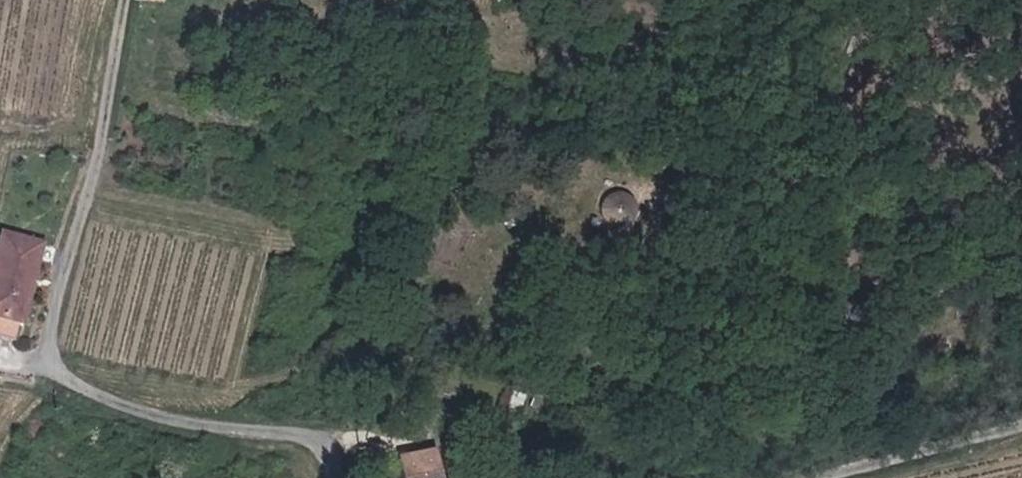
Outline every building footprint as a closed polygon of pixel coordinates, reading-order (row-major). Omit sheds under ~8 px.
[(45,241),(4,230),(0,245),(0,318),(23,324),(45,241)]
